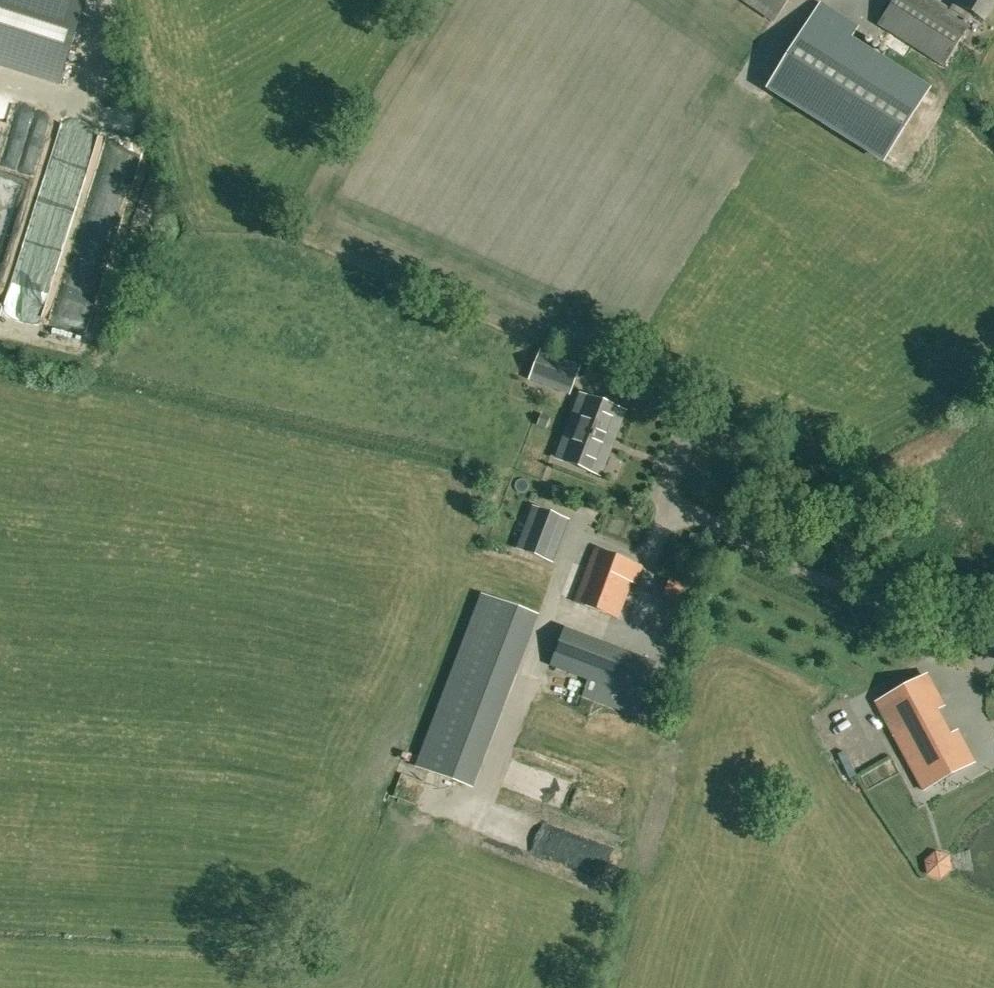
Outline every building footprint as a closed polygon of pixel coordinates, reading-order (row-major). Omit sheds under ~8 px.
[(79,0),(0,0),(0,64),(61,84),(87,2),(79,0)] [(774,24),(790,0),(739,0),(774,24)] [(950,10),(934,0),(895,0),(879,26),(944,67),(969,27),(965,24),(967,21),(950,10)] [(993,5),(993,0),(956,0),(950,10),(967,21),(972,14),(984,21),(993,5)] [(852,39),(860,26),(820,1),(765,90),(883,163),(930,87),(852,39)] [(31,111),(28,122),(37,125),(29,153),(20,150),(15,169),(31,173),(47,115),(31,111)] [(578,369),(538,354),(531,373),(571,389),(578,369)] [(554,460),(602,478),(627,412),(579,394),(554,460)] [(569,522),(531,508),(515,550),(553,564),(569,522)] [(642,568),(596,549),(574,602),(616,618),(631,583),(635,585),(641,568),(642,568)] [(538,615),(480,593),(415,767),(473,788),(538,615)] [(565,628),(550,667),(588,681),(602,642),(565,628)] [(957,729),(951,733),(938,710),(945,706),(927,673),(875,701),(923,791),(975,763),(957,729)] [(400,798),(423,806),(432,783),(408,774),(400,798)]
